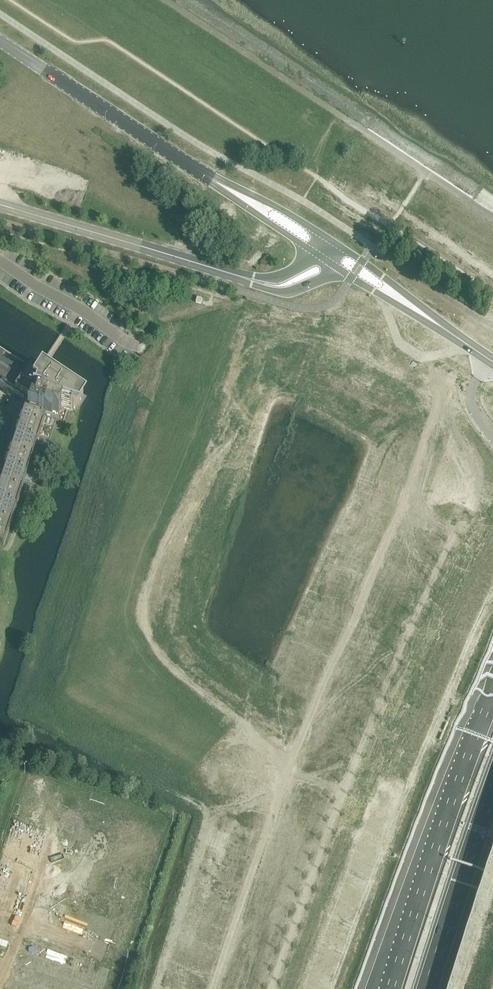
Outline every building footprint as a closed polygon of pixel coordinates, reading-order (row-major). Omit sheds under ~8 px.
[(15,399),(16,398),(28,379),(27,378),(26,373),(24,371),(25,369),(0,352),(0,389),(15,399)] [(35,486),(54,429),(61,432),(68,410),(73,413),(83,397),(44,376),(45,377),(43,381),(36,376),(31,373),(27,378),(28,379),(16,398),(20,401),(27,405),(25,411),(46,417),(24,483),(35,486)] [(375,421),(380,410),(366,404),(361,414),(375,421)] [(25,411),(0,486),(0,547),(3,548),(24,483),(46,417),(25,411)] [(223,956),(233,959),(236,948),(227,945),(223,956)]
